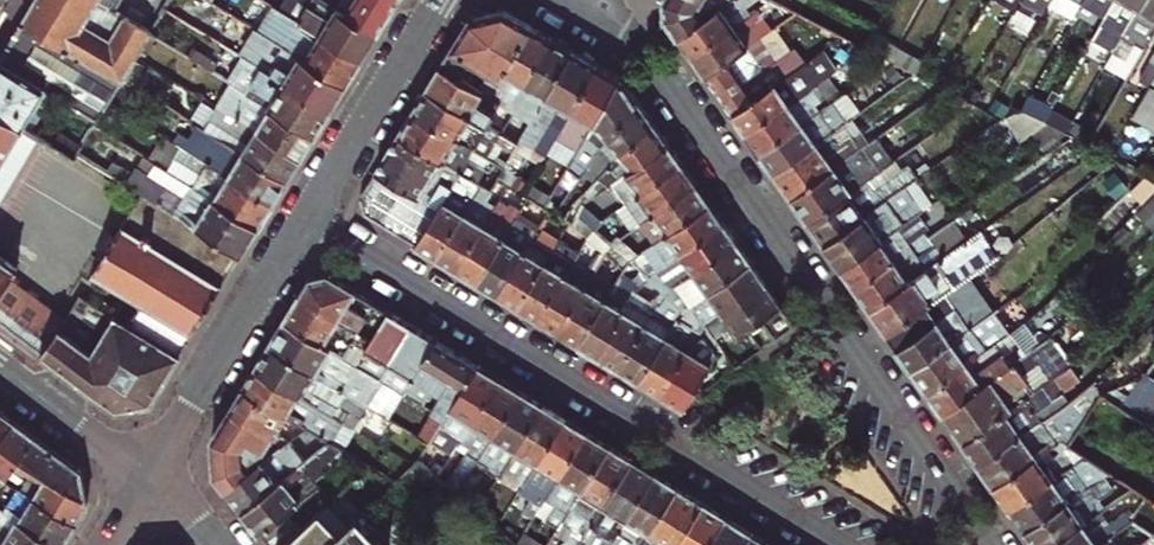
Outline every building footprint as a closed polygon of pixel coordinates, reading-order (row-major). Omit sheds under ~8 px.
[(116,9),(101,0),(36,0),(0,60),(0,62),(44,87),(53,93),(96,118),(108,99),(122,76),(139,47),(149,31),(150,29),(116,9)] [(116,9),(121,0),(101,0),(116,9)] [(282,9),(361,59),(376,34),(336,9),(331,6),(321,0),(288,0),(282,9)] [(331,6),(336,9),(340,3),(335,0),(334,0),(331,6)] [(346,7),(340,3),(336,9),(376,34),(397,0),(351,0),(346,7)] [(678,37),(731,0),(665,0),(664,0),(665,19),(678,37)] [(678,37),(691,57),(735,27),(729,19),(756,0),(731,0),(678,37)] [(1112,0),(1082,0),(1081,3),(1103,16),(1112,0)] [(1103,16),(1098,25),(1108,31),(1105,37),(1101,43),(1113,50),(1138,9),(1140,10),(1146,0),(1112,0),(1103,16)] [(1113,50),(1125,57),(1134,42),(1144,48),(1148,42),(1151,37),(1153,32),(1153,0),(1146,0),(1140,10),(1138,9),(1113,50)] [(763,7),(777,27),(796,13),(795,13),(772,1),(763,7)] [(260,31),(276,41),(345,84),(361,59),(282,9),(276,6),(260,31)] [(477,89),(491,97),(531,26),(503,10),(483,15),(488,34),(472,61),(488,71),(477,89)] [(691,57),(706,77),(748,47),(743,39),(766,23),(762,17),(757,21),(753,14),(735,27),(691,57)] [(488,34),(483,15),(469,19),(440,67),(472,86),(476,79),(463,72),(470,60),(472,61),(488,34)] [(165,27),(155,21),(150,29),(149,31),(155,34),(159,37),(165,27)] [(1108,31),(1098,25),(1094,31),(1105,37),(1108,31)] [(519,80),(526,83),(552,38),(531,26),(491,97),(500,102),(503,105),(519,80)] [(149,31),(139,47),(145,51),(155,34),(149,31)] [(861,48),(889,62),(896,49),(897,48),(870,33),(861,48)] [(552,38),(526,83),(514,103),(521,108),(518,114),(514,111),(501,134),(518,145),(573,50),(552,38)] [(248,44),(242,54),(330,109),(345,84),(276,41),(267,55),(248,44)] [(706,77),(732,115),(784,79),(777,70),(756,85),(749,90),(732,66),(752,53),(748,47),(706,77)] [(921,62),(896,49),(889,62),(913,74),(921,62)] [(556,136),(597,64),(573,50),(518,145),(516,149),(529,157),(534,148),(536,150),(547,131),(556,136)] [(758,62),(752,53),(732,66),(749,90),(756,85),(745,71),(758,62)] [(330,109),(242,54),(225,79),(244,91),(269,107),(314,135),(330,109)] [(732,115),(746,135),(788,105),(783,99),(813,77),(827,67),(818,54),(784,79),(732,115)] [(21,126),(44,87),(0,62),(0,113),(21,126)] [(621,77),(597,64),(556,136),(564,141),(553,159),(569,168),(621,77)] [(477,89),(472,86),(440,67),(426,89),(486,125),(500,102),(491,97),(477,89)] [(871,74),(845,93),(854,105),(881,87),(871,74)] [(122,76),(108,99),(125,110),(139,86),(122,76)] [(1130,115),(1150,127),(1152,123),(1153,124),(1153,76),(1130,115)] [(638,102),(621,77),(569,168),(580,179),(587,170),(604,148),(601,146),(607,138),(609,139),(638,102)] [(783,99),(788,105),(818,84),(813,77),(783,99)] [(746,135),(760,154),(824,107),(820,101),(835,90),(826,78),(818,84),(788,105),(746,135)] [(511,109),(514,103),(526,83),(519,80),(503,105),(511,109)] [(44,87),(21,126),(31,132),(53,93),(44,87)] [(501,134),(486,125),(426,89),(413,111),(486,156),(505,167),(516,149),(518,145),(501,134)] [(1030,90),(1019,108),(1043,119),(1049,108),(1052,103),(1030,90)] [(244,91),(238,100),(263,116),(269,107),(244,91)] [(300,157),(217,104),(197,92),(191,101),(211,114),(208,118),(229,132),(224,140),(286,179),(300,157)] [(225,92),(217,104),(300,157),(314,135),(269,107),(263,116),(238,100),(225,92)] [(824,107),(760,154),(774,173),(832,132),(827,124),(844,112),(854,105),(845,93),(831,103),(835,110),(830,114),(825,107),(824,107)] [(604,148),(587,170),(600,179),(629,147),(653,124),(638,102),(609,139),(607,138),(601,146),(604,148)] [(831,103),(825,107),(830,114),(835,110),(831,103)] [(1043,119),(1019,108),(1003,119),(1019,142),(1043,119)] [(1049,108),(1043,119),(1065,131),(1071,121),(1049,108)] [(486,156),(413,111),(398,135),(460,172),(482,185),(491,190),(492,191),(498,180),(505,167),(486,156)] [(849,119),(844,112),(827,124),(832,132),(849,119)] [(21,126),(0,113),(0,160),(21,126)] [(221,138),(224,140),(229,132),(208,118),(203,126),(221,138)] [(221,138),(203,126),(190,119),(183,130),(214,150),(221,138)] [(774,173),(791,198),(860,149),(853,138),(859,133),(849,119),(832,132),(774,173)] [(610,187),(613,185),(667,144),(653,124),(629,147),(600,179),(599,179),(610,187)] [(38,136),(31,132),(21,126),(0,160),(0,199),(38,136)] [(286,179),(224,140),(221,138),(214,150),(183,130),(176,142),(180,145),(272,204),(286,179)] [(176,142),(158,131),(151,142),(172,156),(180,145),(176,142)] [(547,131),(536,150),(546,155),(556,136),(547,131)] [(60,134),(53,145),(73,157),(77,151),(80,146),(60,134)] [(376,170),(438,208),(460,172),(398,135),(376,170)] [(564,141),(556,136),(546,155),(553,159),(564,141)] [(613,185),(626,204),(681,165),(667,144),(613,185)] [(272,204),(180,145),(172,156),(198,173),(192,183),(258,225),(272,204)] [(808,222),(868,180),(881,171),(864,146),(860,149),(791,198),(808,222)] [(126,182),(77,151),(73,157),(138,200),(143,192),(126,182)] [(166,167),(192,183),(198,173),(172,156),(166,167)] [(881,171),(868,180),(874,190),(908,167),(901,157),(881,171)] [(192,183),(166,167),(156,160),(146,176),(155,182),(158,178),(184,194),(192,183)] [(640,222),(695,184),(681,165),(626,204),(640,222)] [(498,180),(509,186),(516,174),(505,167),(498,180)] [(808,222),(823,244),(905,188),(915,181),(917,179),(908,167),(874,190),(868,180),(808,222)] [(126,182),(143,192),(240,254),(258,225),(192,183),(184,194),(158,178),(155,182),(146,176),(135,169),(126,182)] [(378,191),(396,202),(398,197),(415,208),(433,218),(438,208),(376,170),(359,197),(365,214),(378,191)] [(580,179),(573,188),(584,197),(599,179),(600,179),(587,170),(580,179)] [(433,218),(416,245),(436,258),(482,185),(460,172),(438,208),(433,218)] [(931,204),(915,181),(905,188),(921,211),(931,204)] [(645,230),(654,242),(709,204),(695,184),(640,222),(645,230)] [(482,185),(436,258),(457,271),(492,213),(481,206),(491,190),(482,185)] [(492,213),(457,271),(477,283),(512,227),(529,199),(509,186),(492,213)] [(905,188),(823,244),(840,269),(911,218),(921,211),(905,188)] [(378,191),(365,214),(382,225),(396,202),(378,191)] [(179,354),(240,254),(143,192),(138,200),(93,274),(140,304),(128,324),(179,354)] [(399,235),(415,208),(398,197),(396,202),(382,225),(399,235)] [(626,204),(617,211),(630,229),(640,222),(626,204)] [(709,204),(654,242),(642,250),(655,271),(664,264),(722,223),(709,204)] [(579,215),(594,229),(602,221),(585,205),(579,215)] [(433,218),(415,208),(399,235),(416,245),(433,218)] [(545,209),(542,214),(549,218),(553,213),(545,209)] [(572,211),(566,222),(569,223),(572,226),(574,224),(579,215),(572,211)] [(930,236),(950,221),(944,213),(924,227),(930,236)] [(538,228),(542,230),(549,218),(542,214),(539,219),(542,222),(538,228)] [(579,215),(574,224),(588,238),(594,229),(579,215)] [(855,290),(925,239),(911,218),(840,269),(855,290)] [(539,219),(531,232),(539,236),(542,230),(538,228),(542,222),(539,219)] [(619,237),(602,221),(594,229),(611,245),(612,246),(619,237)] [(855,290),(869,310),(941,258),(935,249),(959,232),(950,221),(930,236),(925,239),(855,290)] [(736,243),(722,223),(664,264),(655,271),(645,278),(647,279),(657,289),(662,293),(663,295),(673,287),(736,243)] [(528,237),(512,227),(477,283),(497,296),(532,240),(528,237)] [(611,245),(594,229),(588,238),(606,254),(612,246),(611,245)] [(886,334),(944,293),(954,286),(946,275),(990,244),(980,231),(941,258),(869,310),(886,334)] [(539,236),(531,232),(528,237),(532,240),(497,296),(517,308),(551,252),(535,242),(539,236)] [(619,237),(612,246),(627,261),(636,255),(637,253),(619,237)] [(551,252),(517,308),(538,320),(573,262),(579,252),(559,240),(551,252)] [(673,287),(663,295),(681,312),(750,263),(736,243),(673,287)] [(954,286),(998,255),(990,244),(946,275),(954,286)] [(612,246),(606,254),(624,271),(626,268),(629,262),(627,261),(612,246)] [(0,256),(0,290),(10,277),(16,268),(0,256)] [(558,333),(593,275),(573,262),(538,320),(558,333)] [(647,279),(645,278),(629,262),(626,268),(644,284),(647,279)] [(750,263),(681,312),(687,317),(682,323),(689,328),(694,323),(698,327),(700,329),(707,324),(723,313),(765,284),(750,263)] [(326,274),(309,279),(300,295),(372,339),(388,312),(326,274)] [(614,287),(593,275),(558,333),(578,345),(614,287)] [(41,353),(59,330),(66,319),(10,277),(0,290),(0,322),(41,353)] [(654,294),(657,289),(647,279),(644,284),(643,285),(654,294)] [(578,345),(598,358),(632,304),(640,290),(634,286),(631,291),(617,282),(614,287),(578,345)] [(765,284),(723,313),(707,324),(700,329),(698,327),(693,333),(701,339),(706,334),(712,339),(707,345),(712,350),(717,344),(721,349),(761,320),(780,306),(765,284)] [(598,358),(619,370),(653,314),(658,305),(654,301),(662,293),(657,289),(654,294),(644,311),(632,304),(598,358)] [(998,291),(990,297),(998,308),(1006,303),(998,291)] [(619,370),(639,383),(673,326),(681,312),(663,295),(662,293),(654,301),(658,305),(653,314),(619,370)] [(886,334),(912,370),(994,311),(998,308),(990,297),(989,296),(960,316),(944,293),(886,334)] [(300,295),(284,320),(358,364),(372,339),(300,295)] [(780,306),(761,320),(775,340),(794,326),(780,306)] [(927,392),(994,343),(1009,332),(1029,317),(1022,308),(1002,323),(994,311),(912,370),(927,392)] [(372,339),(358,364),(381,378),(412,327),(388,312),(372,339)] [(673,326),(639,383),(660,396),(690,350),(701,339),(693,333),(698,327),(694,323),(689,328),(682,323),(687,317),(681,312),(673,326)] [(66,319),(59,330),(92,354),(101,339),(68,314),(66,319)] [(179,354),(128,324),(115,316),(101,339),(92,354),(59,330),(41,353),(115,409),(150,402),(179,354)] [(284,320),(268,346),(367,405),(376,390),(351,375),(358,364),(284,320)] [(1000,351),(994,343),(927,392),(942,414),(1036,347),(1048,338),(1037,324),(1015,341),(1014,339),(1000,351)] [(381,378),(405,392),(436,341),(412,327),(381,378)] [(1009,332),(994,343),(1000,351),(1014,339),(1009,332)] [(706,334),(701,339),(690,350),(660,396),(683,410),(721,349),(717,344),(712,350),(707,345),(712,339),(706,334)] [(1048,338),(1036,347),(1040,352),(1044,358),(1057,349),(1048,338)] [(405,392),(415,398),(424,382),(442,392),(433,408),(434,409),(446,416),(477,366),(436,341),(405,392)] [(367,405),(268,346),(255,368),(318,406),(326,411),(333,401),(339,404),(360,417),(367,405)] [(1004,398),(1027,382),(1022,375),(1038,363),(1034,357),(1040,352),(1036,347),(942,414),(963,444),(1011,409),(1004,398)] [(455,449),(460,440),(498,379),(477,366),(446,416),(442,423),(453,429),(444,443),(455,449)] [(1081,379),(1072,367),(1035,393),(1011,409),(963,444),(978,464),(1040,421),(1039,419),(1067,399),(1063,392),(1081,379)] [(1153,412),(1153,370),(1151,367),(1127,401),(1150,417),(1153,412)] [(281,412),(301,424),(325,439),(330,430),(311,418),(318,406),(255,368),(242,388),(281,412)] [(1035,458),(1053,445),(1072,432),(1074,434),(1093,407),(1100,395),(1107,392),(1097,378),(1089,385),(1068,400),(1067,399),(1039,419),(1040,421),(978,464),(994,487),(1035,458)] [(498,379),(460,440),(471,446),(467,451),(480,458),(481,459),(494,438),(521,393),(498,379)] [(1035,393),(1027,382),(1004,398),(1011,409),(1035,393)] [(269,433),(281,412),(242,388),(227,412),(267,436),(269,433)] [(1124,395),(1114,389),(1107,392),(1100,395),(1117,406),(1124,395)] [(521,393),(494,438),(503,443),(489,466),(491,467),(487,473),(498,479),(502,472),(501,471),(505,465),(516,448),(542,406),(521,393)] [(1108,471),(1114,476),(1148,427),(1117,406),(1100,395),(1093,407),(1074,434),(1067,444),(1084,456),(1108,471)] [(326,411),(332,415),(339,404),(333,401),(326,411)] [(367,405),(360,417),(369,422),(377,410),(367,405)] [(530,476),(544,453),(565,420),(542,406),(516,448),(526,455),(516,472),(518,473),(514,479),(523,485),(529,475),(530,476)] [(430,442),(434,436),(442,423),(446,416),(434,409),(419,435),(430,442)] [(12,420),(0,411),(0,436),(12,420)] [(261,448),(267,436),(227,412),(211,438),(213,476),(224,489),(250,468),(244,462),(261,448)] [(275,437),(279,434),(284,430),(288,435),(301,424),(281,412),(269,433),(275,437)] [(4,478),(13,465),(34,436),(12,420),(0,436),(0,484),(4,478)] [(538,489),(549,495),(586,433),(565,420),(544,453),(554,459),(539,482),(541,483),(538,489)] [(453,429),(442,423),(434,436),(444,443),(453,429)] [(224,489),(241,512),(331,442),(325,439),(301,424),(288,435),(284,439),(250,468),(224,489)] [(994,487),(1009,508),(1084,456),(1067,444),(1074,434),(1072,432),(1053,445),(1058,452),(1040,465),(1035,458),(994,487)] [(562,522),(608,447),(586,433),(549,495),(558,501),(555,506),(556,507),(553,511),(551,515),(553,517),(562,522)] [(85,498),(78,470),(34,436),(13,465),(28,475),(33,467),(85,498)] [(503,443),(494,438),(481,459),(480,458),(479,460),(489,466),(503,443)] [(350,454),(331,442),(241,512),(268,544),(286,544),(300,532),(286,514),(319,489),(314,482),(350,454)] [(590,526),(631,460),(608,447),(562,522),(572,529),(563,544),(579,544),(590,526)] [(526,455),(516,448),(505,465),(516,472),(526,455)] [(544,453),(530,476),(539,482),(554,459),(544,453)] [(1084,456),(1009,508),(1024,531),(1087,486),(1102,475),(1108,471),(1084,456)] [(653,474),(631,460),(590,526),(604,535),(598,544),(610,544),(617,533),(653,474)] [(86,505),(85,498),(33,467),(28,475),(19,488),(76,523),(86,505)] [(653,474),(617,533),(631,541),(629,544),(642,544),(676,488),(653,474)] [(1102,475),(1087,486),(1097,499),(1112,489),(1102,475)] [(76,523),(19,488),(4,478),(0,484),(0,507),(7,511),(61,544),(62,544),(76,523)] [(1034,544),(1050,544),(1098,510),(1113,500),(1131,487),(1122,481),(1112,489),(1097,499),(1087,486),(1024,531),(1034,544)] [(474,489),(464,483),(458,493),(478,511),(483,502),(472,492),(474,489)] [(701,503),(676,488),(642,544),(675,544),(701,503)] [(558,501),(549,495),(543,504),(553,511),(556,507),(555,506),(558,501)] [(1132,514),(1113,500),(1098,510),(1104,519),(1110,515),(1116,524),(1111,528),(1114,533),(1126,525),(1131,521),(1129,520),(1132,514)] [(701,503),(675,544),(708,544),(725,518),(701,503)] [(349,527),(329,504),(321,512),(340,535),(349,527)] [(1112,535),(1114,533),(1111,528),(1116,524),(1110,515),(1104,519),(1098,510),(1050,544),(1097,544),(1112,535)] [(7,511),(1,520),(0,520),(0,537),(13,544),(61,544),(7,511)] [(300,532),(286,544),(330,544),(340,535),(321,512),(300,532)] [(349,527),(340,535),(330,544),(383,544),(363,524),(368,519),(363,513),(349,527)] [(562,522),(553,517),(550,522),(558,528),(562,522)] [(750,533),(725,518),(708,544),(743,544),(750,533)] [(549,543),(534,533),(530,540),(524,536),(518,544),(548,544),(549,543)] [(617,533),(610,544),(629,544),(631,541),(617,533)] [(750,533),(743,544),(769,544),(750,533)] [(1112,535),(1097,544),(1119,544),(1112,535)] [(1153,536),(1139,544),(1153,544),(1153,536)] [(0,537),(0,544),(13,544),(0,537)]
